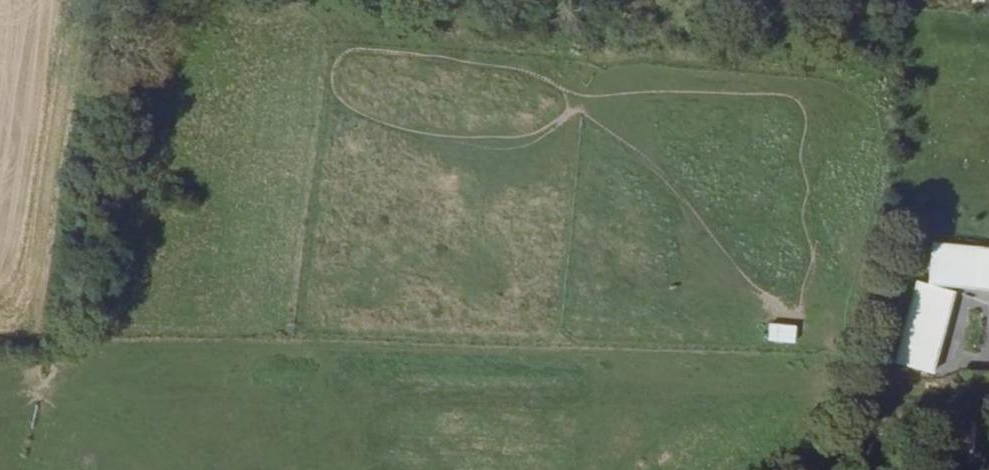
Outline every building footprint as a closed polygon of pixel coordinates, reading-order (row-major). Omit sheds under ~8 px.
[(987,247),(980,285),(988,287),(988,248),(987,247)] [(955,291),(918,282),(897,358),(934,368),(955,291)] [(794,342),(795,324),(768,323),(767,341),(794,342)]
